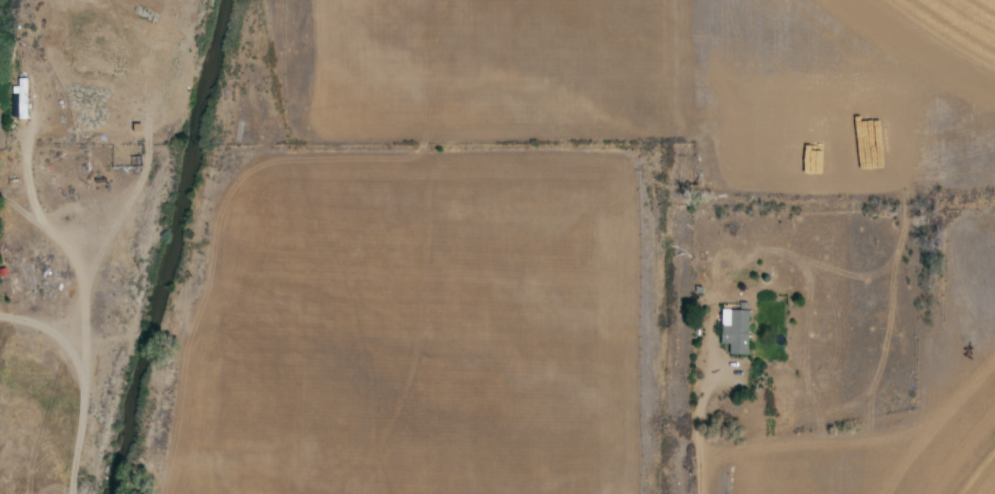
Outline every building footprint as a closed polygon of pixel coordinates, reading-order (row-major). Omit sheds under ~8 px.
[(18,121),(26,121),(26,79),(18,79),(18,121)] [(755,313),(754,358),(736,357),(736,343),(728,343),(728,326),(736,326),(736,313),(755,313)]
